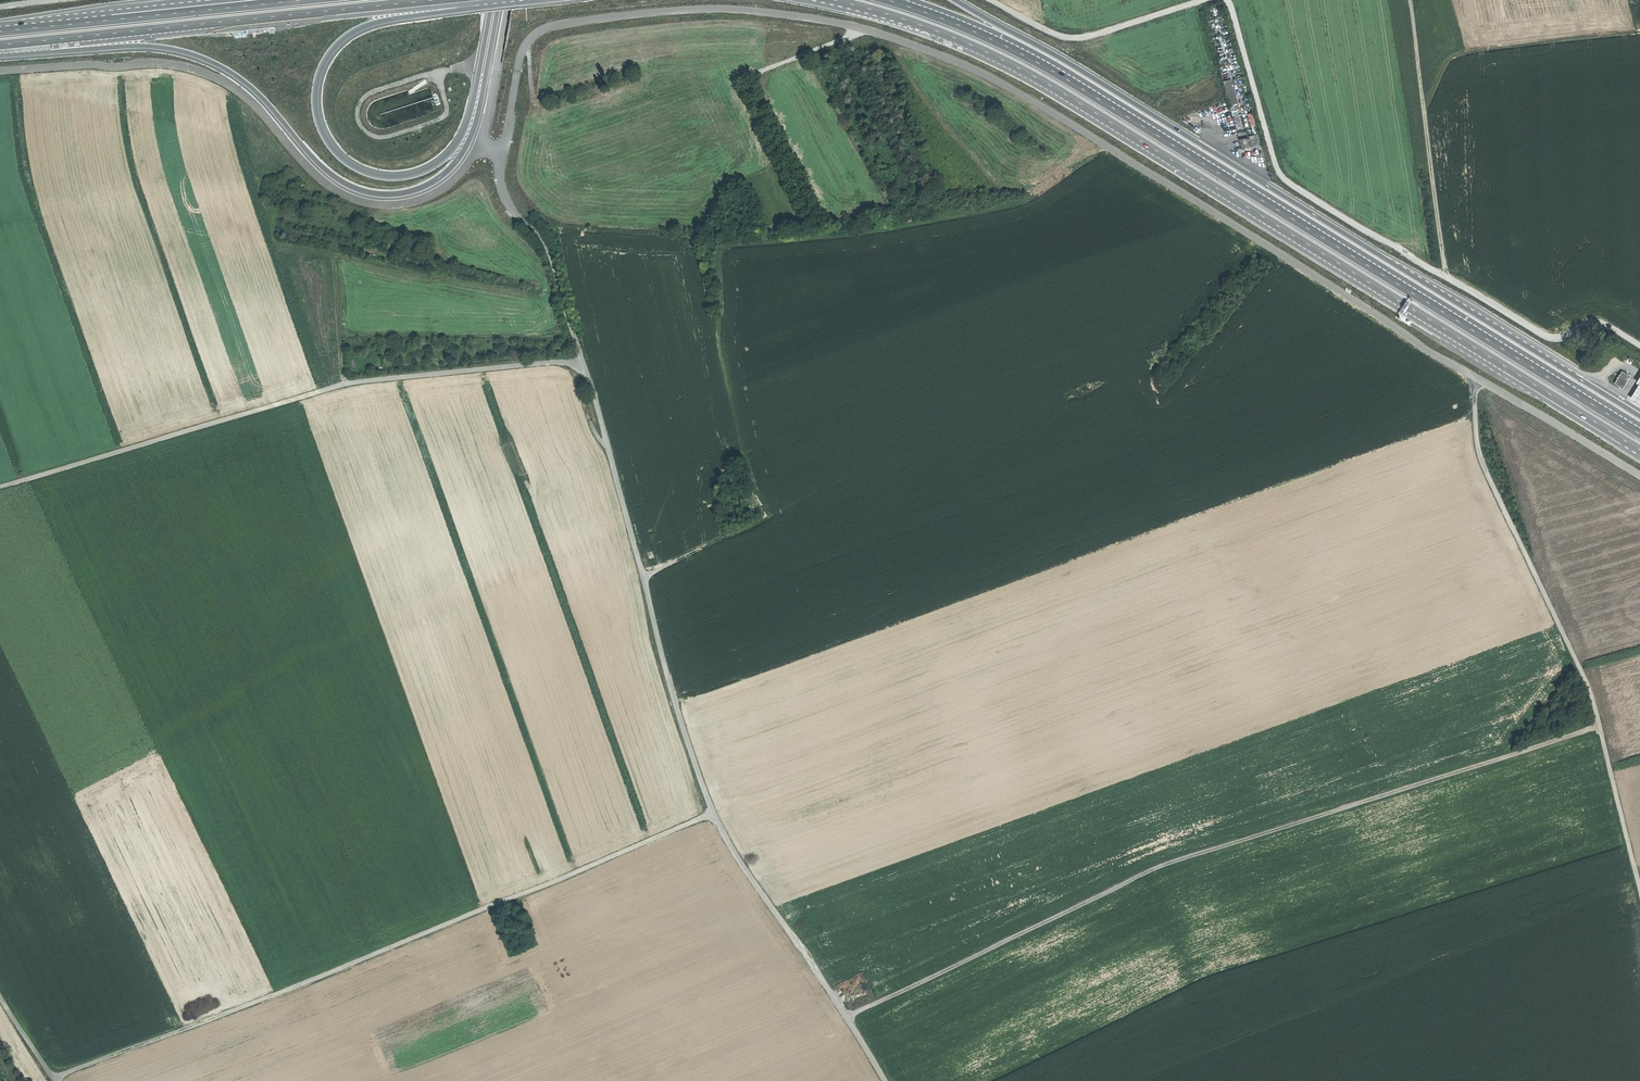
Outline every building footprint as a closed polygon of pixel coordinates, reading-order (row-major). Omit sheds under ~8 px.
[(1239,109),(1233,111),(1238,130),(1244,128),(1239,109)] [(1239,137),(1241,147),(1245,146),(1251,145),(1248,135),(1239,137)] [(1630,377),(1622,372),(1615,384),(1624,390),(1630,381),(1627,380),(1630,377)] [(1630,398),(1639,405),(1639,383),(1630,398)]
